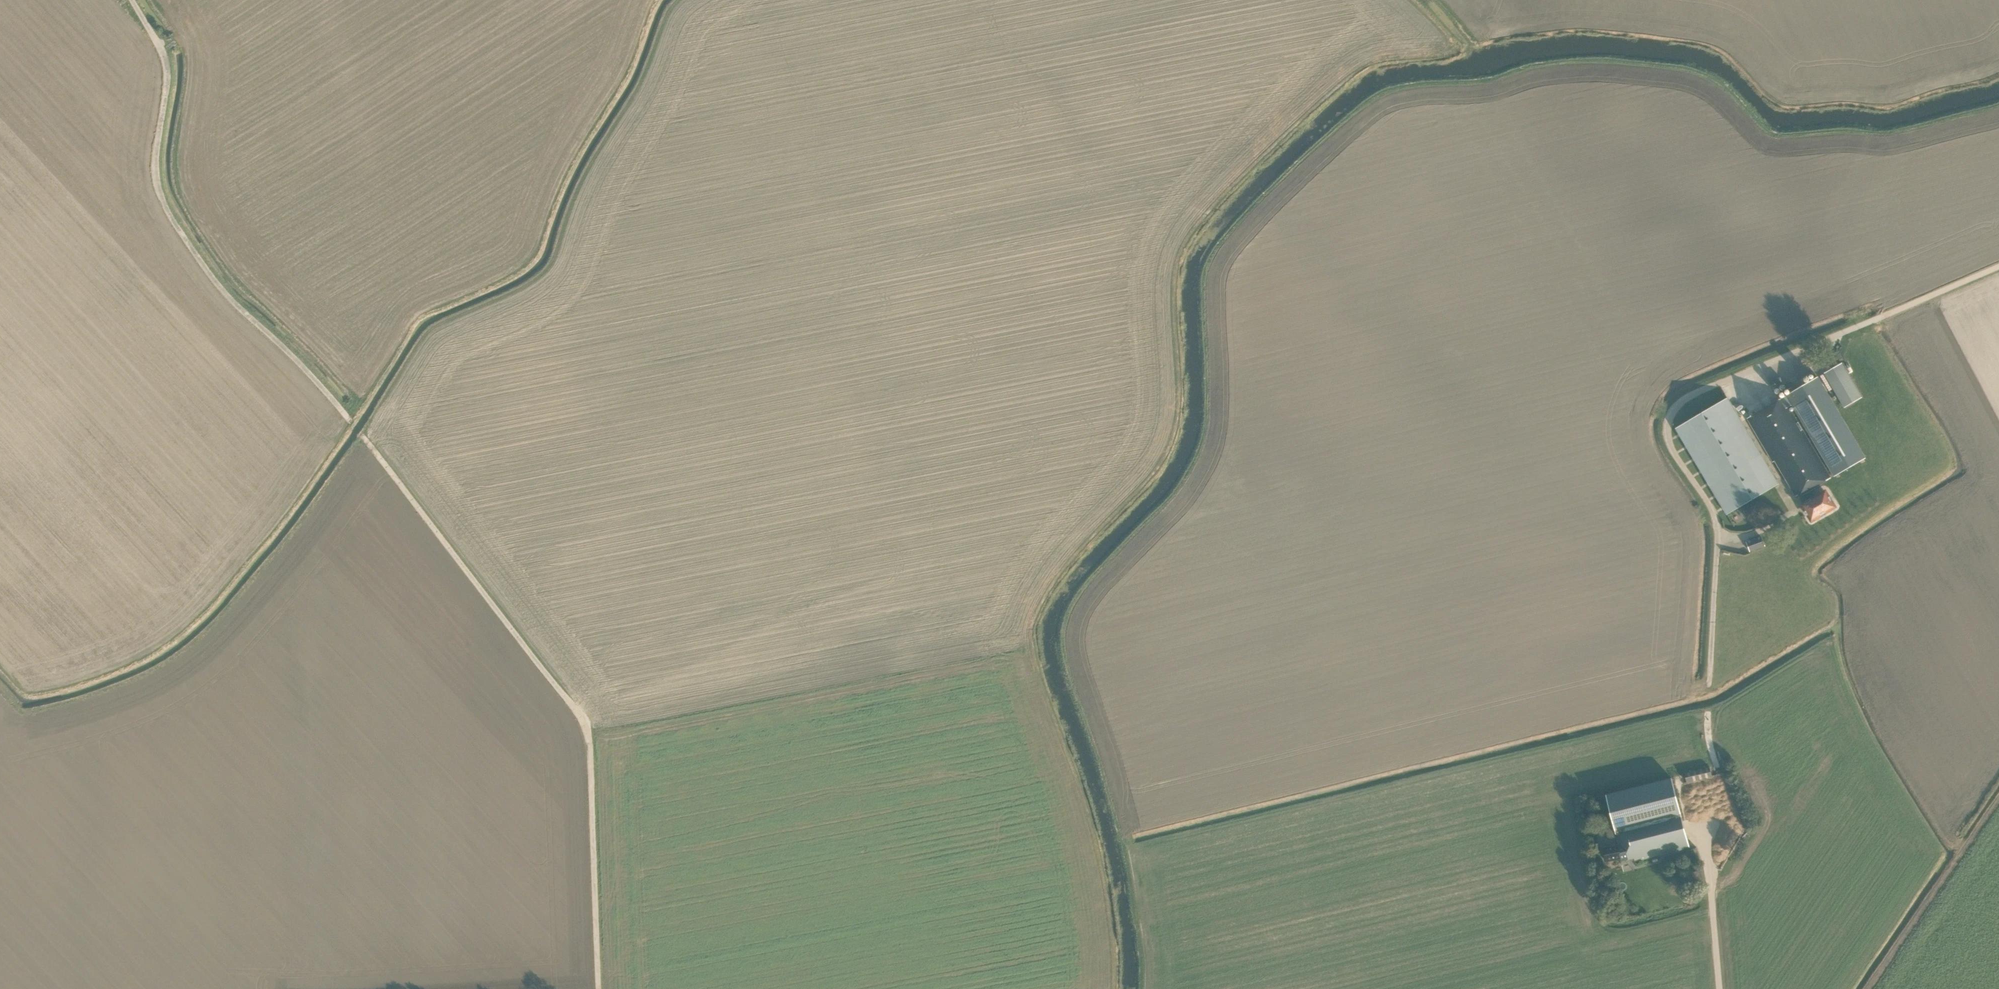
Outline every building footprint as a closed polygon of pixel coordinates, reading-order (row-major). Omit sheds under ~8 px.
[(1824,373),(1844,407),(1862,397),(1842,363),(1824,373)] [(1786,395),(1747,418),(1773,461),(1774,460),(1796,496),(1798,494),(1804,504),(1802,505),(1811,520),(1834,507),(1825,491),(1824,492),(1824,491),(1818,494),(1819,495),(1818,496),(1816,493),(1814,495),(1812,492),(1815,490),(1814,488),(1826,481),(1831,478),(1802,430),(1802,429),(1798,422),(1788,407),(1792,404),(1834,476),(1865,458),(1818,377),(1786,395)] [(1675,428),(1727,514),(1779,483),(1728,397),(1675,428)] [(1746,541),(1750,552),(1765,546),(1761,536),(1746,541)] [(1712,776),(1710,767),(1684,773),(1687,782),(1712,776)] [(1650,857),(1689,847),(1672,778),(1606,795),(1614,823),(1626,820),(1632,851),(1648,847),(1650,857)] [(1635,861),(1650,857),(1648,847),(1632,851),(1626,820),(1614,823),(1605,825),(1608,838),(1617,836),(1619,844),(1604,847),(1606,861),(1621,858),(1621,860),(1634,858),(1635,861)] [(1701,859),(1696,847),(1690,849),(1694,861),(1701,859)]
